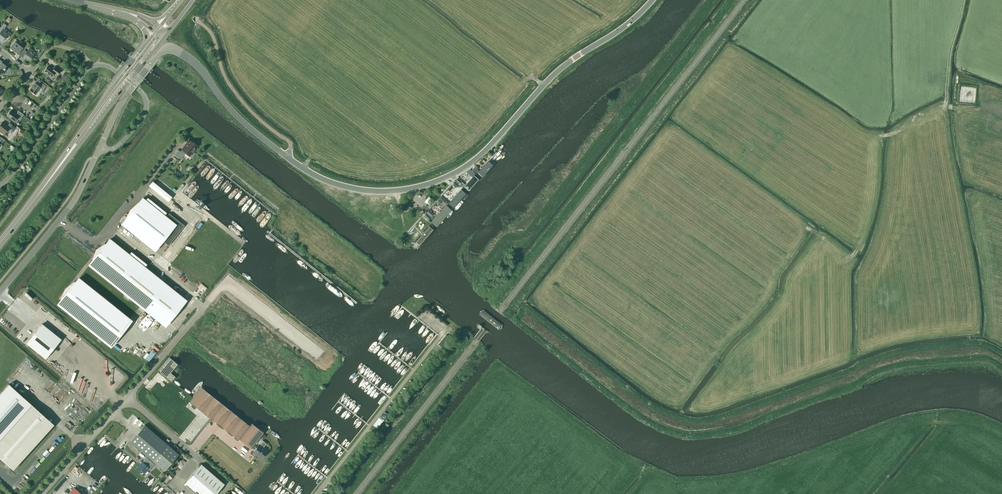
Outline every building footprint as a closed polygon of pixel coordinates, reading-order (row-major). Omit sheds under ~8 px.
[(0,27),(0,28),(0,38),(2,39),(1,40),(2,41),(6,37),(8,38),(11,34),(9,32),(4,29),(6,25),(4,23),(0,27)] [(21,54),(24,50),(25,49),(15,41),(10,47),(18,53),(17,54),(20,56),(21,54)] [(27,52),(24,50),(21,54),(29,60),(35,52),(30,48),(27,52)] [(9,72),(11,70),(4,64),(5,63),(0,60),(0,75),(9,72)] [(53,69),(48,65),(44,71),(51,77),(54,73),(57,75),(60,70),(55,67),(53,69)] [(46,86),(39,81),(36,84),(35,83),(29,90),(35,94),(36,94),(38,96),(41,91),(42,91),(46,86)] [(16,114),(11,110),(6,116),(14,122),(17,118),(19,120),(23,114),(18,111),(16,114)] [(2,122),(0,124),(0,130),(4,134),(7,130),(12,133),(16,128),(9,123),(7,126),(2,122)] [(178,150),(174,155),(180,159),(184,155),(183,154),(185,152),(186,153),(186,152),(190,155),(197,146),(194,143),(193,142),(193,143),(189,140),(181,149),(182,150),(180,152),(178,150)] [(491,158),(479,172),(479,174),(481,174),(493,160),(492,158),(491,158)] [(478,175),(476,174),(464,186),(465,188),(467,189),(479,177),(478,175)] [(458,178),(455,181),(459,185),(462,187),(464,184),(462,182),(462,181),(458,178)] [(459,185),(455,181),(452,184),(456,188),(457,186),(461,189),(462,187),(459,185)] [(169,202),(172,197),(152,183),(148,188),(169,202)] [(464,190),(462,189),(449,204),(449,206),(452,206),(465,192),(464,190)] [(168,216),(167,218),(143,198),(121,224),(154,250),(164,239),(168,242),(180,226),(181,226),(181,225),(180,225),(169,216),(168,216)] [(448,207),(446,207),(433,222),(434,224),(436,223),(449,209),(448,207)] [(427,213),(430,216),(433,219),(436,216),(433,213),(430,210),(427,213)] [(434,227),(431,224),(417,240),(417,241),(420,242),(434,227)] [(186,300),(110,239),(89,265),(165,326),(186,300)] [(79,278),(57,304),(110,347),(132,320),(79,278)] [(199,282),(191,291),(195,295),(203,285),(199,282)] [(196,296),(200,299),(208,289),(204,286),(196,296)] [(42,324),(26,343),(45,359),(61,339),(59,341),(40,326),(42,324)] [(445,334),(440,344),(444,346),(449,336),(445,334)] [(178,364),(172,359),(169,357),(158,370),(171,382),(175,377),(170,373),(178,364)] [(13,469),(54,424),(9,384),(0,394),(0,458),(13,469)] [(190,402),(211,419),(223,404),(201,387),(190,402)] [(223,404),(211,419),(238,440),(239,439),(251,448),(263,433),(252,423),(250,426),(223,404)] [(388,415),(384,411),(380,416),(384,420),(388,415)] [(378,429),(385,420),(380,417),(373,426),(378,429)] [(178,454),(167,445),(165,442),(144,425),(130,442),(164,471),(178,454)] [(266,443),(262,440),(259,444),(252,452),(261,459),(267,451),(263,447),(266,443)] [(143,460),(144,461),(143,462),(141,461),(139,463),(140,464),(135,469),(139,472),(140,472),(141,471),(144,473),(147,470),(149,470),(154,464),(146,457),(143,460)] [(213,475),(201,464),(184,484),(195,493),(216,493),(224,485),(213,475)]
